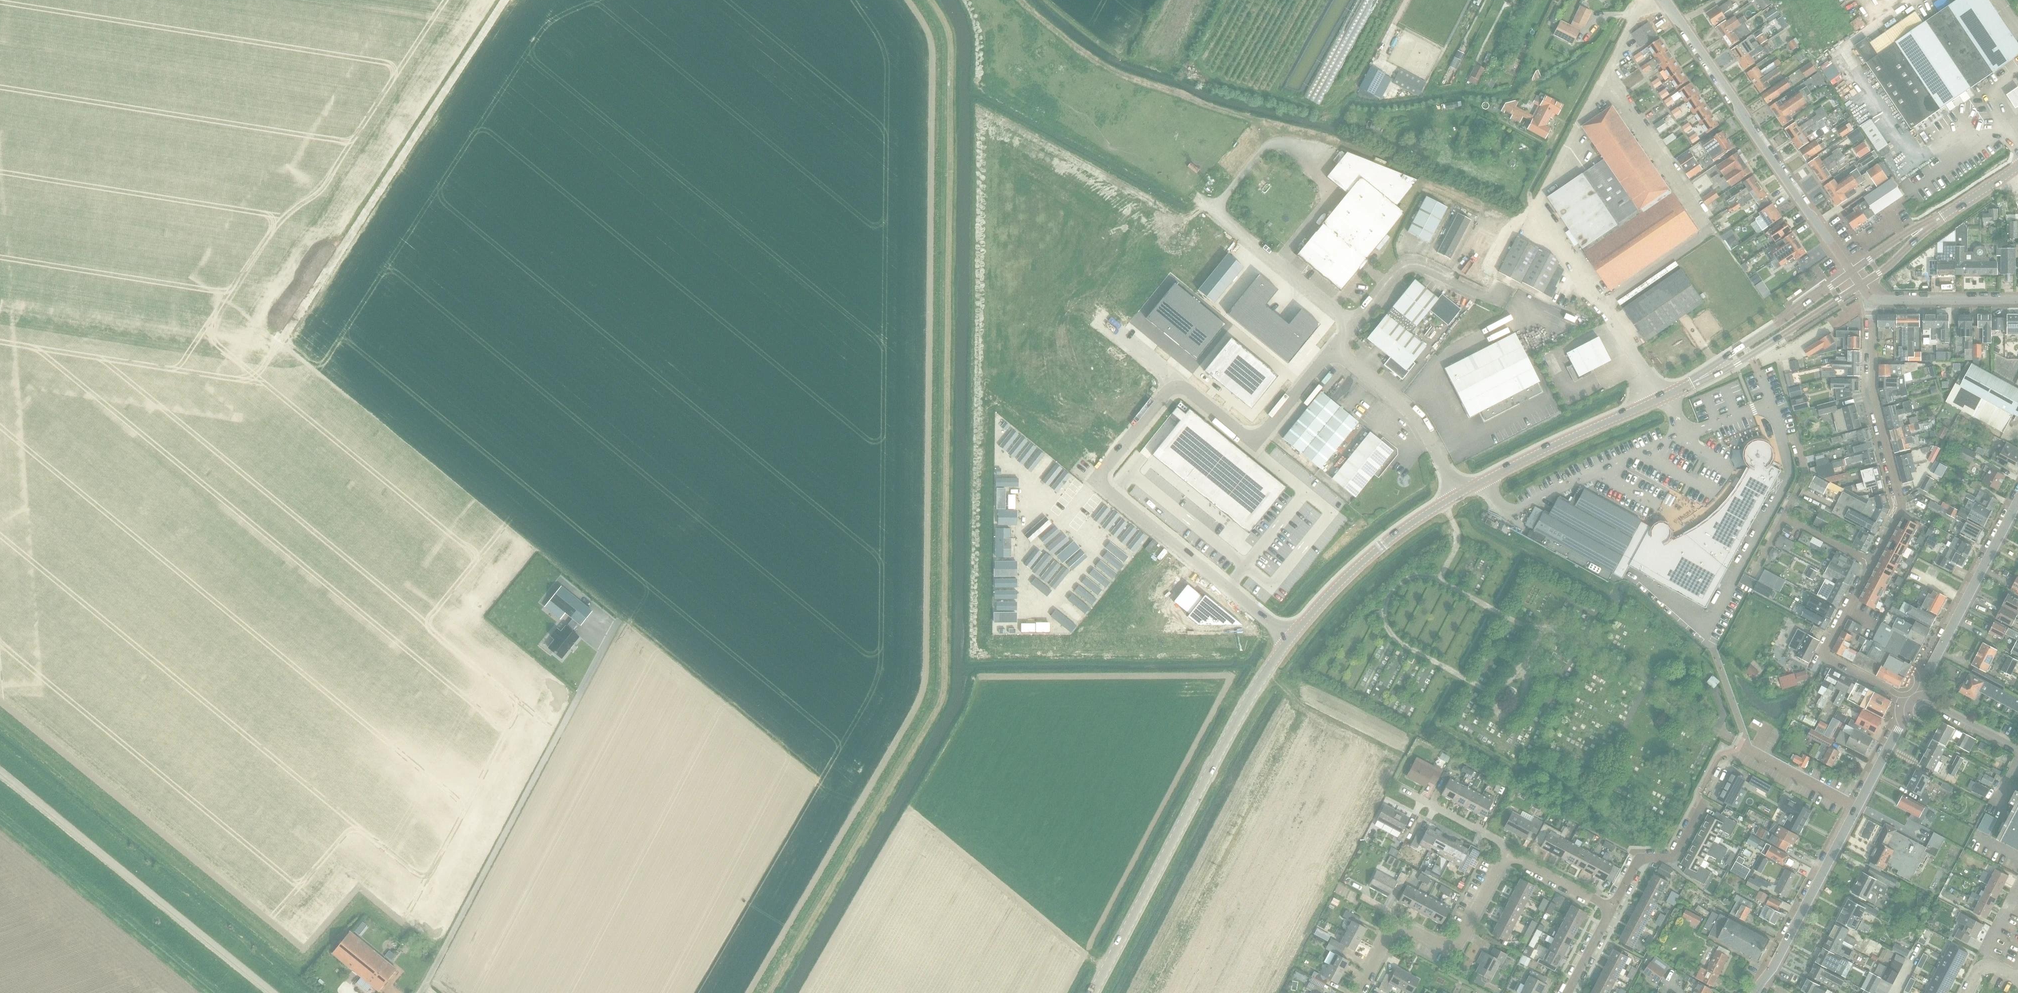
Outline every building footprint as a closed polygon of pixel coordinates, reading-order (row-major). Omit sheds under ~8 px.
[(1377,0),(1357,0),(1304,97),(1319,105),(1377,0)] [(1707,14),(1715,25),(1726,18),(1723,13),(1734,5),(1730,0),(1727,0),(1714,9),(1713,7),(1706,12),(1707,14)] [(1763,8),(1770,3),(1768,0),(1757,0),(1763,8)] [(1855,46),(1911,129),(2017,55),(2017,44),(1989,0),(1957,0),(1951,3),(1939,12),(1923,23),(1916,11),(1886,31),(1894,43),(1878,54),(1867,38),(1855,46)] [(1933,3),(1939,12),(1951,3),(1949,0),(1938,0),(1933,3)] [(1584,27),(1591,11),(1580,6),(1570,26),(1560,21),(1553,35),(1573,44),(1580,30),(1579,30),(1581,25),(1584,27)] [(1772,10),(1770,6),(1766,8),(1767,8),(1763,11),(1766,14),(1772,10)] [(1766,14),(1765,15),(1769,22),(1779,15),(1775,8),(1772,10),(1766,14)] [(1556,9),(1550,22),(1556,25),(1562,12),(1556,9)] [(1726,21),(1715,27),(1722,37),(1744,23),(1746,21),(1742,16),(1737,20),(1734,15),(1726,21)] [(1782,16),(1777,20),(1780,25),(1785,21),(1782,16)] [(1658,35),(1649,21),(1631,34),(1640,47),(1658,35)] [(1757,29),(1752,22),(1747,26),(1751,33),(1757,29)] [(1744,23),(1722,37),(1729,47),(1739,40),(1750,32),(1747,27),(1744,23)] [(1760,45),(1766,41),(1771,38),(1767,32),(1764,34),(1763,33),(1756,38),(1760,45)] [(1788,43),(1793,50),(1798,46),(1797,44),(1799,43),(1796,38),(1788,43)] [(1655,57),(1667,49),(1660,39),(1648,47),(1655,57)] [(1738,60),(1759,46),(1756,41),(1750,44),(1747,39),(1731,50),(1738,60)] [(1767,54),(1773,51),(1766,41),(1760,45),(1759,46),(1738,60),(1744,70),(1754,63),(1751,58),(1764,50),(1767,54)] [(1662,68),(1674,60),(1667,49),(1655,57),(1641,67),(1644,73),(1659,63),(1662,68)] [(1795,55),(1800,62),(1806,58),(1803,55),(1806,53),(1803,49),(1800,51),(1801,51),(1795,55)] [(1640,52),(1633,57),(1637,63),(1644,58),(1640,52)] [(1454,57),(1449,66),(1452,68),(1456,69),(1461,60),(1454,57)] [(1753,83),(1776,67),(1782,64),(1778,59),(1760,71),(1756,66),(1746,73),(1753,83)] [(1669,78),(1681,70),(1674,60),(1662,68),(1669,78)] [(1394,62),(1393,70),(1400,71),(1402,63),(1394,62)] [(1800,69),(1806,77),(1816,70),(1810,62),(1800,69)] [(1476,64),(1469,76),(1470,76),(1468,81),(1475,85),(1478,81),(1479,81),(1485,69),(1476,64)] [(1370,67),(1359,87),(1373,95),(1384,75),(1370,67)] [(1779,72),(1776,67),(1753,83),(1760,93),(1770,86),(1767,81),(1779,72)] [(1452,68),(1446,78),(1452,82),(1458,71),(1456,69),(1452,68)] [(1541,77),(1538,70),(1535,71),(1531,79),(1532,81),(1541,77)] [(1681,70),(1669,78),(1677,89),(1689,81),(1681,70)] [(1403,75),(1398,72),(1392,83),(1398,86),(1403,75)] [(1825,80),(1819,72),(1813,76),(1817,83),(1818,84),(1825,80)] [(1488,73),(1482,85),(1490,90),(1497,78),(1488,73)] [(1777,91),(1786,84),(1789,82),(1786,77),(1761,94),(1767,104),(1779,95),(1777,91)] [(1658,78),(1651,83),(1655,89),(1662,84),(1658,78)] [(1685,101),(1697,93),(1690,83),(1678,91),(1685,101)] [(1428,86),(1423,84),(1422,88),(1426,90),(1426,92),(1430,93),(1431,89),(1427,87),(1428,86)] [(1665,88),(1658,93),(1662,99),(1670,94),(1665,88)] [(1776,117),(1807,96),(1802,89),(1788,99),(1786,96),(1770,107),(1776,117)] [(1828,90),(1823,93),(1827,99),(1832,95),(1828,90)] [(2006,98),(2015,111),(2017,109),(2017,90),(2006,98)] [(1552,119),(1560,104),(1539,92),(1537,96),(1531,93),(1527,98),(1529,99),(1529,100),(1533,102),(1532,103),(1538,106),(1532,116),(1515,107),(1518,102),(1515,100),(1505,103),(1502,109),(1512,114),(1509,119),(1519,124),(1522,117),(1531,122),(1526,130),(1545,139),(1550,128),(1546,126),(1549,120),(1548,119),(1549,118),(1552,119)] [(1693,112),(1705,104),(1697,93),(1685,101),(1693,112)] [(1671,96),(1664,101),(1668,107),(1675,102),(1671,96)] [(1789,115),(1799,108),(1810,101),(1807,96),(1776,117),(1783,126),(1793,119),(1789,115)] [(1547,197),(1611,290),(1698,229),(1612,104),(1581,125),(1596,146),(1593,148),(1596,153),(1599,151),(1604,158),(1547,197)] [(1700,123),(1712,115),(1705,104),(1693,112),(1700,123)] [(1792,139),(1827,115),(1822,106),(1814,111),(1817,115),(1798,128),(1795,123),(1785,129),(1792,139)] [(1678,107),(1671,112),(1675,117),(1682,113),(1678,107)] [(1940,111),(1935,115),(1939,121),(1944,117),(1940,111)] [(1712,115),(1700,123),(1707,133),(1719,125),(1712,115)] [(1808,142),(1805,138),(1820,128),(1821,129),(1827,125),(1824,122),(1830,119),(1827,115),(1792,139),(1798,149),(1808,142)] [(1669,127),(1663,119),(1654,125),(1660,133),(1669,127)] [(1689,122),(1681,127),(1686,133),(1693,128),(1689,122)] [(1371,123),(1369,129),(1379,132),(1381,125),(1371,123)] [(1854,129),(1849,123),(1846,125),(1837,131),(1842,137),(1854,129)] [(1858,128),(1847,136),(1852,144),(1857,140),(1859,142),(1865,138),(1858,128)] [(1709,153),(1729,139),(1723,131),(1703,144),(1709,153)] [(1673,133),(1663,140),(1666,145),(1676,138),(1673,133)] [(1696,133),(1689,138),(1693,144),(1700,139),(1696,133)] [(1709,153),(1714,161),(1734,147),(1729,139),(1709,153)] [(1824,142),(1819,145),(1817,142),(1819,141),(1818,139),(1799,151),(1805,160),(1826,146),(1824,142)] [(1864,143),(1854,149),(1860,158),(1870,152),(1864,143)] [(1815,173),(1843,155),(1838,148),(1831,152),(1832,154),(1821,161),(1818,156),(1808,163),(1815,173)] [(1346,194),(1296,255),(1340,291),(1403,213),(1395,207),(1417,180),(1346,152),(1326,177),(1346,194)] [(1684,170),(1697,161),(1691,152),(1678,161),(1684,170)] [(1724,176),(1744,162),(1737,152),(1717,166),(1724,176)] [(1859,161),(1863,167),(1875,159),(1871,153),(1859,161)] [(1846,160),(1843,155),(1815,173),(1821,183),(1831,176),(1828,171),(1838,165),(1836,162),(1838,161),(1840,164),(1846,160)] [(1689,178),(1702,169),(1697,161),(1684,170),(1689,178)] [(1731,186),(1741,179),(1751,172),(1744,162),(1724,176),(1731,186)] [(1867,172),(1876,185),(1887,177),(1878,164),(1867,172)] [(1711,178),(1714,183),(1721,178),(1718,174),(1711,178)] [(1731,206),(1761,186),(1754,175),(1743,182),(1747,187),(1727,201),(1731,206)] [(1830,196),(1854,180),(1851,175),(1837,184),(1834,179),(1824,186),(1830,196)] [(1830,196),(1837,206),(1856,193),(1853,188),(1865,181),(1861,176),(1855,180),(1854,180),(1830,196)] [(1876,214),(1903,196),(1891,179),(1864,197),(1866,200),(1858,205),(1853,209),(1854,211),(1845,218),(1853,229),(1868,220),(1867,220),(1876,214)] [(1734,211),(1744,204),(1754,198),(1761,208),(1769,202),(1766,197),(1768,196),(1761,186),(1731,206),(1727,208),(1730,212),(1733,210),(1734,211)] [(1702,199),(1707,205),(1718,197),(1714,191),(1702,199)] [(1426,196),(1407,231),(1428,242),(1447,207),(1426,196)] [(1999,202),(1997,202),(1997,207),(1999,207),(1999,216),(2007,216),(2007,215),(2005,215),(2005,202),(2003,202),(1999,202)] [(1762,230),(1768,226),(1782,217),(1773,203),(1759,213),(1760,215),(1756,218),(1755,220),(1762,230)] [(1989,209),(1989,221),(1998,221),(1998,209),(1989,209)] [(1470,220),(1458,213),(1437,252),(1450,259),(1470,220)] [(2015,215),(2007,215),(2007,216),(2006,238),(2017,238),(2017,214),(2015,214),(2015,215)] [(1768,231),(1775,242),(1791,231),(1784,220),(1768,231)] [(1973,251),(1967,251),(1967,228),(1963,223),(1963,224),(1956,228),(1955,228),(1955,246),(1955,274),(1977,274),(1977,245),(1975,246),(1974,247),(1973,248),(1973,250),(1973,251)] [(1732,225),(1724,229),(1726,234),(1735,231),(1732,225)] [(1771,262),(1799,243),(1792,232),(1782,239),(1786,244),(1780,248),(1778,246),(1766,254),(1771,262)] [(1764,234),(1757,238),(1761,244),(1767,240),(1764,234)] [(1555,256),(1517,236),(1498,272),(1520,283),(1521,282),(1551,298),(1556,289),(1564,270),(1556,266),(1558,262),(1555,256)] [(1738,244),(1732,236),(1726,240),(1731,249),(1738,244)] [(1937,260),(1929,260),(1929,274),(1937,274),(1955,274),(1955,246),(1955,239),(1943,239),(1943,253),(1937,253),(1937,260)] [(1799,243),(1771,262),(1776,269),(1790,259),(1792,262),(1796,260),(1796,259),(1806,253),(1799,243)] [(2014,244),(1997,244),(1997,255),(2001,255),(2001,274),(2007,274),(2007,282),(2010,282),(2010,274),(2015,274),(2015,247),(2014,247),(2014,244)] [(1989,258),(1985,255),(1985,253),(1986,252),(1986,250),(1985,249),(1984,247),(1983,246),(1982,245),(1980,245),(1978,245),(1977,245),(1977,274),(1997,274),(1997,262),(1989,262),(1989,258)] [(1227,254),(1198,290),(1214,303),(1243,267),(1227,254)] [(1676,261),(1617,301),(1620,305),(1678,265),(1676,261)] [(1751,268),(1746,261),(1740,265),(1745,272),(1751,268)] [(1623,308),(1646,341),(1703,301),(1681,268),(1623,308)] [(1259,274),(1226,313),(1288,364),(1320,324),(1301,308),(1288,324),(1265,305),(1278,290),(1259,274)] [(1758,274),(1750,279),(1754,285),(1762,280),(1758,274)] [(1414,280),(1392,306),(1416,326),(1429,310),(1447,325),(1460,309),(1441,294),(1437,299),(1414,280)] [(1174,283),(1146,318),(1196,360),(1225,324),(1174,283)] [(1392,306),(1386,314),(1410,334),(1416,326),(1392,306)] [(1410,334),(1386,314),(1367,338),(1390,357),(1383,365),(1402,380),(1415,363),(1413,362),(1425,346),(1410,334)] [(1908,314),(1897,315),(1897,327),(1902,327),(1902,347),(1899,347),(1899,357),(1908,357),(1908,314)] [(1919,314),(1908,314),(1908,340),(1908,357),(1909,357),(1914,357),(1914,353),(1914,339),(1914,327),(1919,327),(1919,314)] [(1936,345),(1936,327),(1936,314),(1923,314),(1923,335),(1930,335),(1930,345),(1936,345)] [(1936,314),(1936,327),(1942,327),(1942,344),(1945,344),(1945,342),(1948,342),(1949,314),(1936,314)] [(1972,360),(1972,355),(1972,314),(1959,315),(1959,337),(1966,337),(1966,349),(1964,349),(1965,360),(1972,360)] [(1991,314),(1978,315),(1979,328),(1983,328),(1984,342),(1991,342),(1991,314)] [(1894,315),(1878,315),(1878,339),(1884,339),(1884,331),(1885,331),(1885,327),(1894,327),(1894,315)] [(2007,315),(2007,334),(2017,334),(2017,315),(2007,315)] [(1992,318),(1992,330),(2004,330),(2004,318),(1992,318)] [(1836,331),(1837,338),(1843,338),(1843,349),(1848,349),(1860,349),(1860,337),(1860,331),(1836,331)] [(1472,354),(1444,368),(1469,417),(1481,410),(1485,418),(1487,419),(1505,409),(1506,407),(1508,408),(1519,402),(1520,400),(1523,398),(1525,397),(1528,398),(1539,392),(1539,390),(1536,383),(1539,381),(1514,333),(1498,341),(1472,354)] [(1802,348),(1805,357),(1824,352),(1837,349),(1837,341),(1831,333),(1802,348)] [(1572,364),(1566,367),(1574,380),(1593,371),(1592,369),(1610,360),(1598,336),(1566,353),(1572,364)] [(1231,337),(1203,371),(1251,409),(1278,376),(1231,337)] [(1829,362),(1833,362),(1860,363),(1860,351),(1848,351),(1848,357),(1836,357),(1836,360),(1829,360),(1829,362)] [(1914,357),(1909,357),(1909,361),(1921,361),(1921,353),(1914,353),(1914,357)] [(1799,370),(1797,360),(1790,361),(1792,372),(1799,370)] [(1859,375),(1860,363),(1833,362),(1833,369),(1847,369),(1847,375),(1859,375)] [(1968,362),(1946,401),(2003,432),(2011,418),(2014,420),(2016,416),(2017,417),(2017,389),(1968,362)] [(1917,370),(1926,368),(1926,363),(1917,363),(1905,363),(1905,365),(1879,365),(1879,376),(1891,376),(1891,371),(1902,371),(1902,375),(1917,370)] [(1933,375),(1932,367),(1925,369),(1920,370),(1920,371),(1918,372),(1919,374),(1921,374),(1922,377),(1933,375)] [(1794,384),(1791,373),(1785,374),(1788,386),(1794,384)] [(1891,377),(1891,376),(1879,376),(1879,389),(1880,394),(1899,389),(1898,389),(1898,377),(1891,377)] [(1859,394),(1859,389),(1859,380),(1832,379),(1831,388),(1838,388),(1837,399),(1859,394)] [(1799,385),(1788,388),(1790,397),(1801,394),(1799,385)] [(1936,385),(1929,386),(1931,393),(1938,391),(1936,385)] [(1896,397),(1901,395),(1901,396),(1908,395),(1907,391),(1906,387),(1899,389),(1880,394),(1883,405),(1894,402),(1892,395),(1895,395),(1896,397)] [(1320,469),(1358,422),(1320,391),(1282,438),(1320,469)] [(1809,407),(1807,398),(1792,402),(1794,410),(1809,407)] [(1886,419),(1911,412),(1913,412),(1910,400),(1902,402),(1904,409),(1897,411),(1895,404),(1883,407),(1886,419)] [(1838,433),(1861,427),(1856,405),(1837,409),(1835,401),(1818,405),(1821,415),(1833,412),(1838,433)] [(1180,420),(1151,455),(1231,520),(1231,519),(1241,508),(1246,512),(1251,516),(1269,494),(1276,499),(1286,487),(1189,409),(1185,414),(1176,407),(1171,413),(1180,420)] [(1889,429),(1900,427),(1899,421),(1907,419),(1906,416),(1912,415),(1911,412),(1886,419),(1889,429)] [(1917,423),(1918,423),(1916,416),(1908,418),(1910,424),(1917,423)] [(1918,429),(1917,423),(1910,424),(1908,424),(1910,431),(1918,429)] [(1943,440),(1949,429),(1942,425),(1936,436),(1943,440)] [(1892,441),(1906,438),(1904,426),(1900,427),(1889,429),(1892,441)] [(1871,440),(1868,428),(1842,434),(1844,440),(1858,437),(1860,443),(1871,440)] [(1380,440),(1369,432),(1332,478),(1355,497),(1374,474),(1378,478),(1397,454),(1397,449),(1382,437),(1380,440)] [(1957,433),(1954,439),(1961,443),(1964,437),(1957,433)] [(1906,438),(1892,441),(1895,453),(1909,449),(1906,438)] [(1649,527),(1628,565),(1628,566),(1652,579),(1706,608),(1727,570),(1738,550),(1744,538),(1750,527),(1756,516),(1762,505),(1769,493),(1781,471),(1770,465),(1771,464),(1773,459),(1774,454),(1772,448),(1769,444),(1764,441),(1758,440),(1753,442),(1748,446),(1746,451),(1745,456),(1747,462),(1750,466),(1752,467),(1751,470),(1750,471),(1745,480),(1738,492),(1731,502),(1721,511),(1711,520),(1699,529),(1687,536),(1686,536),(1675,541),(1673,540),(1662,533),(1661,533),(1649,527)] [(1844,459),(1847,458),(1874,451),(1871,440),(1860,443),(1846,446),(1848,455),(1844,456),(1844,459)] [(1996,462),(1999,457),(2015,466),(2017,461),(2017,448),(2007,442),(2001,452),(1995,450),(1990,459),(1996,462)] [(1928,460),(1933,463),(1940,449),(1935,446),(1928,460)] [(1975,454),(1960,446),(1956,454),(1970,463),(1975,454)] [(1984,456),(1986,452),(1985,451),(1986,449),(1979,446),(1976,452),(1984,456)] [(1874,451),(1847,458),(1848,460),(1852,459),(1853,462),(1864,460),(1865,466),(1877,463),(1874,451)] [(1898,468),(1914,464),(1911,453),(1896,457),(1898,468)] [(1829,462),(1817,465),(1819,472),(1830,469),(1829,462)] [(1935,462),(1930,473),(1940,478),(1946,468),(1935,462)] [(1914,464),(1898,468),(1902,483),(1913,480),(1911,473),(1916,471),(1914,464)] [(1997,490),(2005,475),(1984,464),(1981,469),(1988,473),(1983,482),(1997,490)] [(1866,482),(1881,478),(1878,466),(1861,471),(1862,477),(1864,477),(1866,482)] [(1831,482),(1841,480),(1849,478),(1848,473),(1824,479),(1831,482)] [(1816,474),(1810,486),(1824,494),(1827,489),(1831,482),(1824,479),(1816,474)] [(1927,476),(1920,488),(1927,492),(1934,480),(1927,476)] [(1881,478),(1866,482),(1857,484),(1857,487),(1859,486),(1860,490),(1871,487),(1873,493),(1884,490),(1881,478)] [(1982,486),(1973,481),(1970,486),(1979,491),(1982,486)] [(1530,536),(1528,539),(1607,582),(1611,573),(1622,578),(1626,570),(1628,566),(1628,565),(1649,527),(1639,521),(1640,520),(1626,512),(1584,489),(1579,486),(1573,498),(1570,502),(1559,496),(1551,511),(1549,513),(1548,512),(1544,510),(1530,536)] [(1005,489),(997,488),(997,508),(1005,509),(1005,489)] [(1666,493),(1670,498),(1676,494),(1672,488),(1666,493)] [(1845,489),(1838,502),(1881,524),(1889,509),(1885,494),(1874,496),(1874,497),(1869,498),(1868,495),(1859,496),(1853,493),(1845,489)] [(1983,492),(1979,499),(1976,497),(1968,493),(1968,494),(1961,490),(1959,493),(1975,502),(1992,511),(1998,500),(1983,492)] [(1956,511),(1960,503),(1944,496),(1940,504),(1956,511)] [(1930,501),(1928,505),(1938,511),(1939,510),(1943,512),(1945,508),(1930,501)] [(1875,535),(1881,524),(1838,502),(1833,512),(1875,535)] [(1984,526),(1992,511),(1975,502),(1969,514),(1966,513),(1967,511),(1961,508),(1959,511),(1957,515),(1966,520),(1968,517),(1984,526)] [(1831,516),(1821,510),(1813,524),(1824,530),(1831,516)] [(1014,511),(998,511),(998,524),(1014,524),(1014,511)] [(1966,524),(1960,534),(1975,542),(1982,528),(1957,515),(1956,519),(1966,524)] [(1897,528),(1913,537),(1918,526),(1903,518),(1897,528)] [(1793,529),(1786,524),(1782,531),(1783,531),(1781,534),(1788,538),(1793,529)] [(1930,527),(1926,533),(1930,535),(1931,535),(1935,527),(1931,525),(1930,527)] [(1907,547),(1913,537),(1897,528),(1892,539),(1907,547)] [(1853,546),(1866,553),(1874,537),(1861,530),(1853,546)] [(1780,534),(1774,545),(1781,549),(1787,538),(1780,534)] [(1930,535),(1925,543),(1934,548),(1938,540),(1931,535),(1930,535)] [(1954,550),(1967,557),(1973,547),(1954,537),(1949,547),(1954,550)] [(1902,557),(1907,547),(1892,539),(1886,549),(1902,557)] [(1967,557),(1954,550),(1950,548),(1945,558),(1941,556),(1936,564),(1953,572),(1956,565),(1962,568),(1967,557)] [(1896,568),(1902,557),(1886,549),(1881,559),(1896,568)] [(1860,565),(1849,559),(1836,552),(1831,563),(1854,575),(1860,565)] [(1891,578),(1896,568),(1881,559),(1875,570),(1891,578)] [(1838,580),(1849,585),(1854,575),(1831,563),(1825,573),(1838,580)] [(1807,576),(1813,580),(1817,572),(1811,568),(1807,576)] [(1764,570),(1758,581),(1772,588),(1772,589),(1778,577),(1764,570)] [(1886,588),(1891,578),(1875,570),(1870,580),(1886,588)] [(1754,590),(1758,581),(1744,574),(1739,582),(1754,590)] [(1849,585),(1838,580),(1835,585),(1825,580),(1817,596),(1837,607),(1849,585)] [(1880,598),(1886,588),(1870,580),(1864,590),(1880,598)] [(1772,588),(1758,581),(1754,590),(1768,597),(1772,588)] [(1187,584),(1173,601),(1189,614),(1187,616),(1198,625),(1243,625),(1205,594),(1203,596),(1187,584)] [(581,625),(592,611),(561,586),(550,600),(573,618),(566,626),(561,631),(557,628),(551,636),(555,639),(550,645),(555,649),(553,651),(562,658),(569,649),(574,643),(579,636),(572,631),(578,623),(581,625)] [(1946,598),(1930,589),(1924,600),(1925,601),(1923,604),(1918,601),(1916,604),(1918,605),(1916,609),(1910,605),(1905,614),(1930,627),(1946,598)] [(1875,609),(1880,598),(1864,590),(1859,601),(1875,609)] [(2008,594),(2002,606),(2017,614),(2017,599),(2008,594)] [(1808,605),(1807,607),(1831,620),(1836,609),(1815,598),(1810,606),(1808,605)] [(2002,606),(1995,618),(2011,626),(2016,616),(2017,617),(2017,614),(2002,606)] [(1831,620),(1807,607),(1801,618),(1814,625),(1825,630),(1831,620)] [(1910,624),(1911,622),(1902,617),(1889,610),(1872,641),(1875,642),(1886,649),(1885,652),(1897,658),(1898,654),(1912,661),(1921,645),(1929,630),(1915,623),(1913,626),(1910,624)] [(1844,627),(1857,634),(1861,626),(1848,620),(1844,627)] [(2017,655),(2017,633),(1994,620),(1988,633),(2001,640),(2005,634),(2017,640),(2011,651),(2017,655)] [(1808,662),(1825,630),(1814,625),(1810,632),(1814,634),(1813,637),(1798,630),(1789,647),(1799,652),(1797,656),(1808,662)] [(1848,651),(1849,649),(1848,648),(1851,643),(1849,641),(1851,636),(1842,631),(1832,651),(1853,662),(1856,656),(1848,651)] [(1910,665),(1897,658),(1885,652),(1886,649),(1875,642),(1867,656),(1870,658),(1876,661),(1882,664),(1876,676),(1898,688),(1904,676),(1910,665)] [(1971,664),(1986,672),(1997,650),(1983,643),(1971,664)] [(1856,656),(1852,664),(1858,667),(1864,655),(1858,652),(1856,656)] [(1864,655),(1858,667),(1864,670),(1870,658),(1867,656),(1864,655)] [(2001,670),(2010,675),(2017,660),(2008,656),(2001,670)] [(1870,658),(1864,670),(1870,673),(1876,661),(1870,658)] [(1876,661),(1870,673),(1876,676),(1882,664),(1876,661)] [(1745,671),(1753,679),(1759,672),(1751,665),(1745,671)] [(1830,697),(1836,685),(1841,675),(1830,669),(1821,686),(1827,689),(1825,692),(1823,695),(1822,695),(1816,705),(1823,709),(1830,697)] [(1806,670),(1795,673),(1797,681),(1808,678),(1806,670)] [(1981,671),(1978,676),(1985,680),(1990,682),(1993,677),(1981,671)] [(1794,672),(1779,677),(1782,689),(1797,685),(1794,672)] [(1980,689),(1985,692),(1985,693),(2017,710),(2017,697),(1990,682),(1985,680),(1970,673),(1965,683),(1963,682),(1959,691),(1974,698),(1978,690),(1979,691),(1980,689)] [(1839,707),(1844,698),(1848,691),(1847,691),(1852,680),(1841,675),(1836,685),(1843,689),(1834,704),(1839,707)] [(1713,676),(1707,682),(1714,687),(1719,681),(1713,676)] [(1891,701),(1856,683),(1847,700),(1882,718),(1891,701)] [(1951,697),(1948,704),(1953,707),(1957,700),(1951,697)] [(1848,726),(1855,729),(1856,730),(1859,725),(1874,733),(1881,720),(1863,710),(1856,722),(1851,719),(1848,726)] [(1835,718),(1844,723),(1847,717),(1838,712),(1835,718)] [(1796,717),(1814,726),(1817,720),(1815,719),(1806,715),(1805,718),(1803,716),(1803,715),(1798,713),(1796,717)] [(1820,721),(1815,731),(1822,735),(1828,725),(1820,721)] [(1963,733),(1956,730),(1941,722),(1932,738),(1945,745),(1949,739),(1951,740),(1952,738),(1954,739),(1956,736),(1960,738),(1956,745),(1963,749),(1963,747),(1969,751),(1975,740),(1969,737),(1969,736),(1963,733)] [(1824,735),(1830,739),(1834,732),(1828,728),(1824,735)] [(1830,739),(1824,735),(1822,735),(1815,731),(1811,729),(1808,736),(1822,744),(1818,751),(1820,753),(1817,759),(1831,767),(1839,752),(1830,748),(1833,740),(1830,739)] [(1872,738),(1856,730),(1855,729),(1851,737),(1841,732),(1837,740),(1846,745),(1863,754),(1872,738)] [(1932,741),(1926,752),(1929,754),(1939,759),(1946,762),(1952,765),(1954,762),(1951,760),(1953,755),(1945,750),(1946,748),(1932,741)] [(1981,741),(1978,748),(1985,751),(1988,745),(1981,741)] [(1442,752),(1439,758),(1448,762),(1450,756),(1449,756),(1450,755),(1444,753),(1442,752)] [(1933,771),(1939,759),(1929,754),(1925,752),(1919,763),(1933,771)] [(1796,755),(1793,761),(1799,764),(1799,765),(1804,768),(1810,757),(1804,755),(1802,758),(1796,755)] [(1958,768),(1963,759),(1957,756),(1952,765),(1958,768)] [(1434,770),(1426,766),(1427,764),(1416,758),(1407,776),(1426,786),(1428,780),(1435,784),(1442,769),(1436,766),(1434,770)] [(1954,776),(1958,768),(1952,765),(1948,773),(1954,776)] [(1993,768),(1991,771),(2000,776),(2002,772),(1993,768)] [(1444,771),(1441,776),(1448,780),(1450,778),(1451,775),(1444,771)] [(1906,788),(1920,796),(1920,795),(1924,790),(1929,779),(1915,771),(1906,788)] [(1732,772),(1718,798),(1732,806),(1746,779),(1732,772)] [(1981,781),(1990,786),(1994,778),(1985,774),(1981,781)] [(1753,776),(1749,783),(1758,788),(1762,781),(1753,776)] [(1452,800),(1461,783),(1450,778),(1448,780),(1441,794),(1452,800)] [(1953,787),(1943,782),(1940,787),(1950,792),(1953,787)] [(1976,782),(1972,790),(1985,797),(1989,789),(1976,782)] [(1463,805),(1471,789),(1461,783),(1452,800),(1463,805)] [(2014,790),(2015,790),(2012,795),(2013,795),(2009,802),(2007,801),(2007,809),(2007,813),(2008,818),(2009,822),(1999,841),(2017,850),(2017,788),(2014,790)] [(1473,811),(1482,794),(1471,789),(1463,805),(1473,811)] [(1920,795),(1920,796),(1918,800),(1927,805),(1930,801),(1927,791),(1924,790),(1920,795)] [(1482,794),(1473,811),(1484,817),(1493,800),(1482,794)] [(1917,802),(1903,795),(1897,806),(1911,814),(1908,818),(1920,824),(1929,808),(1928,807),(1928,806),(1927,805),(1918,800),(1917,802)] [(1778,823),(1799,834),(1811,811),(1796,803),(1788,799),(1782,810),(1784,812),(1778,823)] [(1539,810),(1542,803),(1537,800),(1536,801),(1535,800),(1533,804),(1534,804),(1533,807),(1539,810)] [(1397,839),(1403,842),(1410,830),(1404,827),(1408,818),(1385,805),(1377,819),(1401,832),(1397,839)] [(1542,822),(1534,818),(1522,811),(1519,816),(1512,812),(1504,828),(1513,832),(1514,831),(1526,837),(1529,830),(1535,834),(1542,822)] [(1701,827),(1717,836),(1720,829),(1731,835),(1738,823),(1716,811),(1713,818),(1708,815),(1701,827)] [(1996,819),(1985,813),(1977,829),(1989,835),(1996,819)] [(1745,818),(1743,822),(1750,826),(1752,822),(1745,818)] [(1780,826),(1774,822),(1769,831),(1760,826),(1759,828),(1772,834),(1775,836),(1789,844),(1789,843),(1793,845),(1798,836),(1794,833),(1780,826)] [(1884,868),(1888,862),(1899,868),(1896,874),(1910,881),(1915,871),(1912,869),(1916,861),(1921,864),(1927,853),(1935,858),(1945,839),(1933,833),(1926,848),(1885,826),(1884,829),(1885,830),(1874,850),(1872,849),(1870,853),(1872,854),(1868,861),(1870,862),(1881,868),(1883,869),(1884,868)] [(1714,842),(1717,836),(1701,827),(1695,839),(1724,855),(1728,849),(1714,842)] [(1429,850),(1438,833),(1428,828),(1425,833),(1419,830),(1411,844),(1417,848),(1419,844),(1429,850)] [(1789,844),(1775,836),(1772,834),(1759,828),(1756,834),(1776,846),(1785,851),(1789,844)] [(1551,852),(1559,836),(1548,830),(1540,846),(1551,852)] [(1439,855),(1448,839),(1438,833),(1429,850),(1439,855)] [(1746,842),(1756,848),(1761,840),(1751,834),(1746,842)] [(1561,858),(1570,842),(1559,836),(1551,852),(1561,858)] [(1450,861),(1458,844),(1448,839),(1439,855),(1450,861)] [(1721,861),(1724,855),(1695,839),(1688,851),(1704,860),(1707,854),(1721,861)] [(1572,863),(1580,848),(1570,842),(1561,858),(1572,863)] [(1458,844),(1450,861),(1459,866),(1458,869),(1464,873),(1472,858),(1466,855),(1468,849),(1458,844)] [(1788,856),(1767,844),(1762,851),(1766,854),(1765,856),(1783,865),(1788,856)] [(1391,847),(1388,853),(1395,857),(1398,851),(1391,847)] [(1743,847),(1738,856),(1736,859),(1740,861),(1742,858),(1744,855),(1747,849),(1743,847)] [(1582,869),(1591,853),(1580,848),(1572,863),(1582,869)] [(1700,866),(1704,860),(1688,851),(1681,864),(1687,867),(1683,873),(1704,884),(1711,872),(1700,866)] [(1612,865),(1606,861),(1609,854),(1605,852),(1601,859),(1593,875),(1604,881),(1605,879),(1612,882),(1619,868),(1612,865)] [(1601,859),(1591,853),(1582,869),(1593,875),(1601,859)] [(1943,862),(1950,866),(1953,861),(1946,857),(1943,862)] [(1735,861),(1730,871),(1745,880),(1750,869),(1735,861)] [(1870,862),(1868,866),(1870,867),(1879,872),(1881,868),(1870,862)] [(1673,869),(1662,863),(1657,872),(1668,878),(1673,869)] [(1898,881),(1894,880),(1879,872),(1870,867),(1867,872),(1868,873),(1867,875),(1862,873),(1852,893),(1865,900),(1866,899),(1874,904),(1875,903),(1874,903),(1875,902),(1875,900),(1875,899),(1875,897),(1875,896),(1874,894),(1873,893),(1872,892),(1871,891),(1870,890),(1875,882),(1887,889),(1889,886),(1894,888),(1895,886),(1898,881)] [(1978,874),(1981,875),(1990,880),(2002,887),(2008,876),(1995,869),(1992,875),(1983,870),(1983,871),(1980,870),(1978,874)] [(1796,875),(1786,870),(1774,892),(1786,898),(1790,890),(1788,889),(1796,875)] [(1393,887),(1399,890),(1407,875),(1401,872),(1396,882),(1377,871),(1369,886),(1388,896),(1393,887)] [(1423,882),(1426,877),(1420,873),(1417,878),(1423,882)] [(1648,885),(1662,893),(1668,881),(1654,874),(1648,885)] [(2002,887),(1990,880),(1981,875),(1978,880),(1987,885),(1984,890),(1997,897),(2002,887)] [(1756,876),(1754,880),(1762,884),(1761,885),(1767,888),(1769,883),(1756,876)] [(1514,889),(1528,897),(1534,885),(1520,878),(1514,889)] [(1754,880),(1750,878),(1746,884),(1758,891),(1761,885),(1762,884),(1754,880)] [(1478,890),(1481,885),(1471,881),(1469,885),(1478,890)] [(1740,885),(1734,882),(1730,889),(1735,892),(1740,885)] [(1409,907),(1418,891),(1407,885),(1398,901),(1409,907)] [(1444,893),(1447,888),(1441,885),(1438,890),(1444,893)] [(1657,904),(1662,893),(1648,885),(1643,896),(1657,904)] [(1523,908),(1528,897),(1514,889),(1508,900),(1523,908)] [(1991,908),(1997,897),(1984,890),(1981,896),(1972,892),(1970,897),(1979,901),(1991,908)] [(1420,913),(1429,897),(1418,891),(1409,907),(1420,913)] [(1943,896),(1953,901),(1956,896),(1946,891),(1943,896)] [(1555,892),(1552,899),(1557,902),(1560,895),(1555,892)] [(1763,901),(1766,895),(1760,892),(1757,898),(1763,901)] [(1750,909),(1752,904),(1753,903),(1737,894),(1734,899),(1737,901),(1737,902),(1736,901),(1730,913),(1737,917),(1744,921),(1751,909),(1750,909)] [(1651,915),(1657,904),(1643,896),(1637,907),(1651,915)] [(1340,901),(1333,897),(1331,902),(1337,906),(1340,901)] [(1430,918),(1439,902),(1429,897),(1420,913),(1430,918)] [(1777,910),(1780,903),(1769,897),(1766,904),(1777,910)] [(1991,908),(1979,901),(1970,897),(1968,901),(1976,905),(1973,912),(1986,919),(1991,908)] [(1917,908),(1925,909),(1926,899),(1917,899),(1917,908)] [(1517,919),(1523,908),(1508,900),(1503,911),(1517,919)] [(1854,903),(1848,900),(1837,920),(1856,930),(1861,921),(1859,920),(1864,911),(1876,917),(1879,911),(1874,908),(1873,910),(1855,901),(1854,903)] [(1439,902),(1430,918),(1441,924),(1450,908),(1439,902)] [(1565,917),(1579,924),(1585,912),(1571,905),(1565,917)] [(1710,912),(1698,905),(1695,909),(1702,914),(1702,913),(1707,916),(1710,912)] [(1774,924),(1780,914),(1765,906),(1760,916),(1774,924)] [(1645,925),(1651,915),(1637,907),(1631,918),(1645,925)] [(1702,918),(1686,909),(1682,916),(1698,925),(1702,918)] [(1346,932),(1360,939),(1366,927),(1357,923),(1359,918),(1345,911),(1343,915),(1352,920),(1346,932)] [(1511,930),(1517,919),(1503,911),(1497,922),(1511,930)] [(1982,925),(1960,913),(1956,920),(1965,925),(1963,930),(1959,929),(1955,937),(1967,943),(1971,936),(1975,939),(1982,925)] [(1770,941),(1720,914),(1713,927),(1710,926),(1708,930),(1711,931),(1709,935),(1759,961),(1770,941)] [(1573,936),(1579,924),(1565,917),(1559,928),(1573,936)] [(1639,936),(1645,925),(1631,918),(1625,929),(1639,936)] [(1505,941),(1511,930),(1497,922),(1491,934),(1505,941)] [(1829,937),(1842,943),(1843,941),(1853,946),(1856,941),(1846,935),(1849,930),(1836,923),(1829,937)] [(1568,945),(1573,936),(1559,928),(1554,938),(1568,945)] [(1633,948),(1639,936),(1625,929),(1619,940),(1633,948)] [(396,969),(350,932),(332,953),(378,991),(396,969)] [(1354,950),(1360,939),(1346,932),(1340,943),(1331,938),(1328,943),(1342,951),(1345,946),(1354,950)] [(1918,936),(1915,940),(1922,944),(1924,939),(1918,936)] [(1854,950),(1842,943),(1829,937),(1824,946),(1842,956),(1843,955),(1849,958),(1854,950)] [(1866,937),(1859,949),(1864,951),(1870,939),(1866,937)] [(1562,956),(1568,945),(1554,938),(1548,949),(1562,956)] [(1339,956),(1342,951),(1328,943),(1325,948),(1334,953),(1328,964),(1343,972),(1349,961),(1339,956)] [(1909,950),(1895,944),(1892,949),(1906,956),(1909,950)] [(1950,944),(1944,956),(1961,965),(1968,953),(1967,952),(1950,944)] [(1712,960),(1723,965),(1730,952),(1719,946),(1712,960)] [(1476,971),(1490,978),(1499,961),(1502,962),(1506,954),(1494,947),(1490,955),(1482,951),(1479,957),(1482,959),(1476,971)] [(1844,959),(1823,948),(1816,962),(1827,968),(1841,976),(1848,962),(1844,959)] [(1556,967),(1562,956),(1548,949),(1543,960),(1539,958),(1537,962),(1549,968),(1551,965),(1556,967)] [(1608,961),(1622,968),(1628,957),(1614,949),(1608,961)] [(1643,972),(1658,982),(1666,972),(1651,961),(1655,956),(1650,952),(1646,959),(1650,962),(1643,972)] [(1923,953),(1920,960),(1925,962),(1928,956),(1923,953)] [(1897,954),(1890,968),(1898,973),(1906,958),(1897,954)] [(1527,966),(1530,959),(1522,955),(1518,962),(1527,966)] [(1944,956),(1937,969),(1955,978),(1961,965),(1944,956)] [(1718,976),(1723,965),(1712,960),(1707,971),(1718,976)] [(1920,960),(1917,966),(1921,969),(1925,962),(1920,960)] [(1617,979),(1622,968),(1608,961),(1603,971),(1617,979)] [(1337,983),(1343,972),(1328,964),(1322,976),(1314,971),(1311,976),(1326,983),(1328,979),(1337,983)] [(1844,979),(1840,977),(1827,970),(1827,971),(1815,965),(1809,976),(1821,982),(1821,981),(1828,985),(1831,980),(1841,985),(1844,979)] [(1887,967),(1881,978),(1893,984),(1898,973),(1890,968),(1887,967)] [(1404,988),(1412,992),(1418,979),(1396,968),(1392,976),(1385,973),(1378,988),(1384,991),(1389,982),(1403,989),(1404,988)] [(1707,971),(1704,969),(1700,968),(1696,978),(1700,980),(1713,986),(1718,976),(1707,971)] [(1937,969),(1931,981),(1949,990),(1955,978),(1937,969)] [(1296,971),(1293,976),(1298,979),(1301,974),(1296,971)] [(1611,990),(1617,979),(1603,971),(1597,982),(1611,990)] [(1871,992),(1873,992),(1881,978),(1870,972),(1862,988),(1871,992)] [(1540,989),(1544,991),(1547,985),(1529,976),(1520,992),(1538,992),(1540,989)] [(1911,977),(1907,984),(1912,987),(1915,980),(1911,977)] [(1801,990),(1807,992),(1834,992),(1819,985),(1807,979),(1801,990)] [(1711,989),(1713,986),(1700,980),(1699,983),(1711,989)] [(1925,992),(1947,992),(1949,990),(1931,981),(1925,992)] [(1324,989),(1309,982),(1306,988),(1312,991),(1311,992),(1322,992),(1324,989)] [(1611,990),(1597,982),(1591,992),(1609,992),(1611,990)] [(1711,989),(1699,983),(1693,992),(1709,992),(1711,989)] [(1904,991),(1909,992),(1912,987),(1907,984),(1904,991)]
